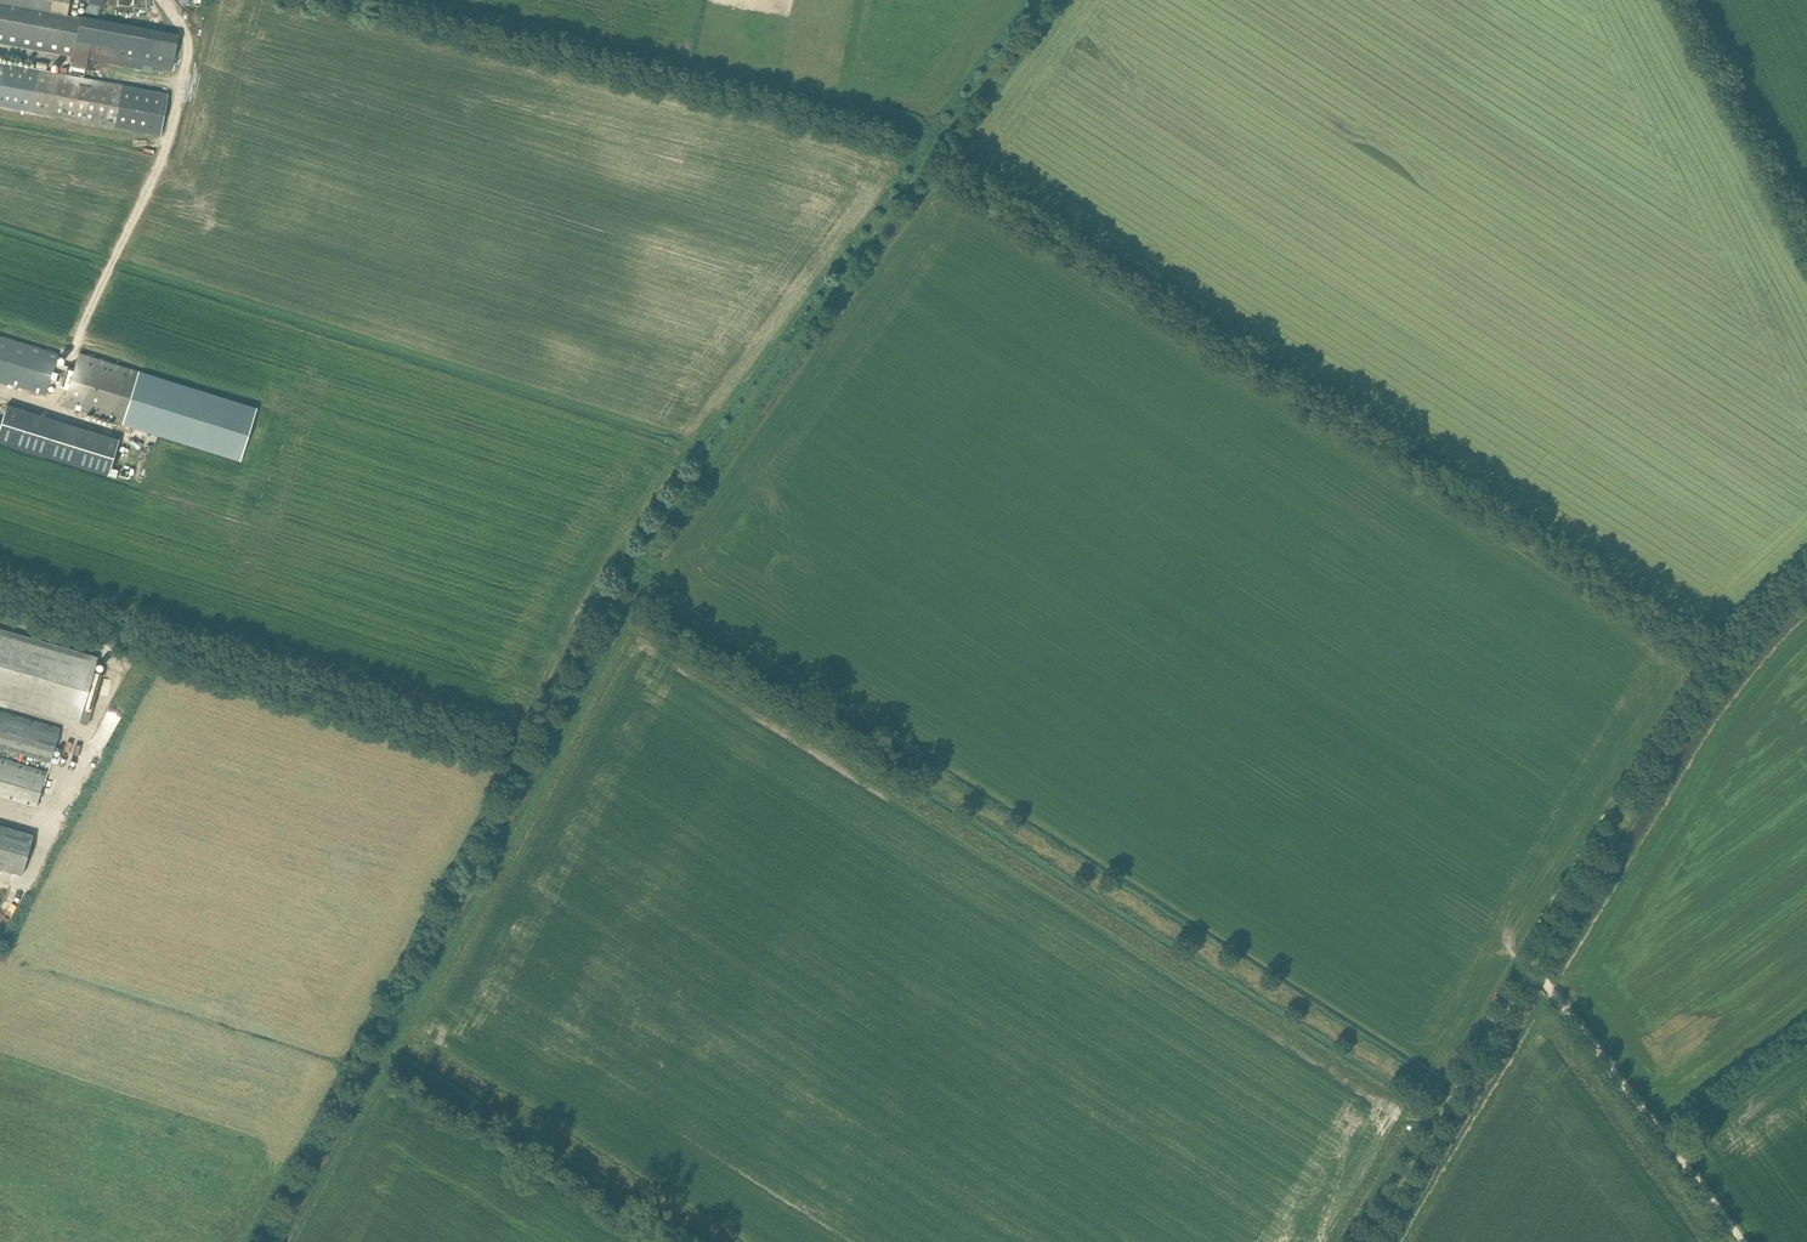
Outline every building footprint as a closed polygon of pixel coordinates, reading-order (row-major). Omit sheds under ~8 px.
[(74,57),(73,66),(86,68),(88,60),(152,72),(153,66),(172,70),(178,33),(139,25),(80,15),(79,17),(67,15),(70,0),(0,0),(0,44),(74,57)] [(160,136),(168,94),(0,62),(0,106),(160,136)] [(18,385),(47,393),(59,354),(0,335),(0,379),(18,385)] [(141,371),(80,352),(64,405),(124,424),(141,371)] [(241,460),(256,408),(141,371),(132,398),(124,424),(241,460)] [(0,428),(0,441),(109,475),(120,439),(7,404),(0,428)] [(0,629),(0,699),(76,721),(77,720),(88,723),(103,672),(91,669),(95,657),(0,629)] [(134,664),(126,677),(134,682),(142,669),(134,664)] [(51,762),(60,730),(0,712),(0,747),(51,762)] [(37,807),(47,771),(0,758),(0,796),(37,807)]
